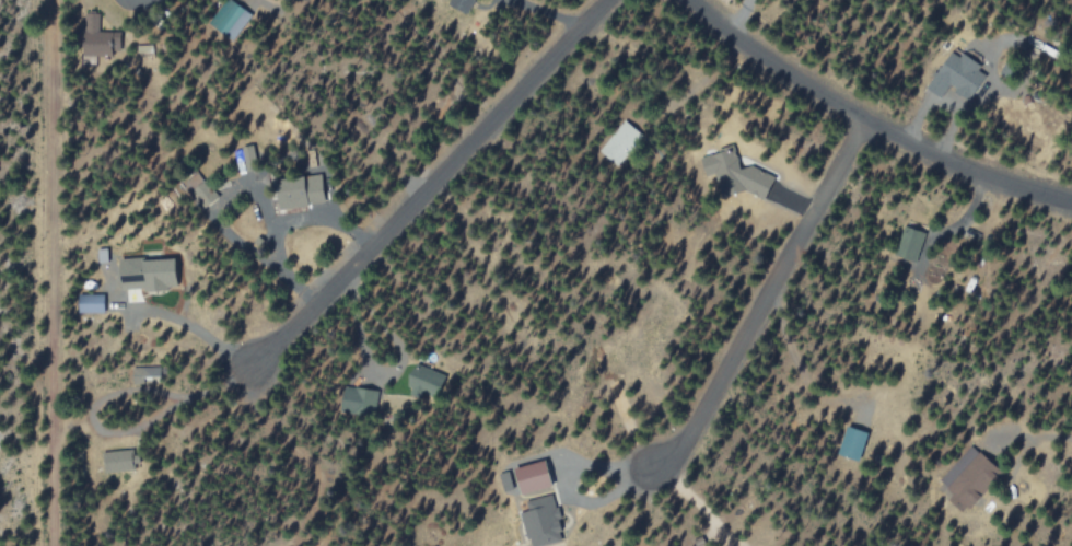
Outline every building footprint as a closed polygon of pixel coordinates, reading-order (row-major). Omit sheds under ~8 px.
[(449,4),(468,12),(473,0),(451,0),(449,4)] [(954,49),(926,88),(942,99),(950,87),(967,99),(986,72),(954,49)] [(711,155),(723,198),(766,186),(764,179),(760,179),(757,166),(739,170),(733,149),(711,155)] [(280,210),(326,202),(321,173),(275,181),(280,210)] [(927,233),(905,225),(895,254),(916,262),(927,233)] [(177,288),(176,258),(134,261),(135,273),(121,274),(122,291),(177,288)] [(105,312),(104,294),(79,295),(79,313),(105,312)] [(868,433),(848,426),(838,454),(858,461),(868,433)] [(949,499),(965,514),(996,480),(990,474),(996,467),(972,444),(938,481),(953,494),(949,499)] [(104,473),(134,470),(132,449),(103,452),(104,473)] [(553,486),(546,460),(514,469),(521,495),(553,486)] [(529,545),(542,545),(564,540),(558,517),(560,517),(554,494),(543,497),(546,506),(521,512),(529,545)]
